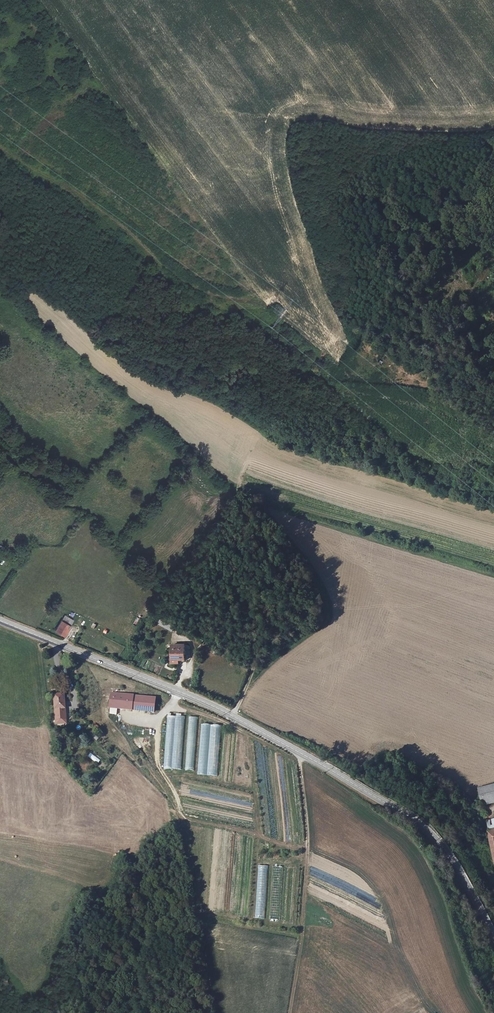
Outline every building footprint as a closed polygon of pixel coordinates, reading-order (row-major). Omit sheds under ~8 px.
[(70,625),(60,619),(54,629),(62,634),(67,626),(69,627),(70,625)] [(185,662),(186,646),(172,646),(172,660),(179,659),(180,662),(185,662)] [(157,698),(111,692),(109,708),(156,713),(157,698)] [(65,693),(54,694),(56,725),(67,725),(66,710),(67,710),(65,693)] [(186,716),(167,715),(164,767),(182,769),(186,716)] [(194,770),(198,717),(189,716),(185,769),(194,770)] [(493,803),(493,785),(479,788),(482,806),(493,803)] [(267,865),(258,864),(255,918),(265,919),(267,865)] [(282,866),(273,865),(270,919),(279,920),(282,866)]
